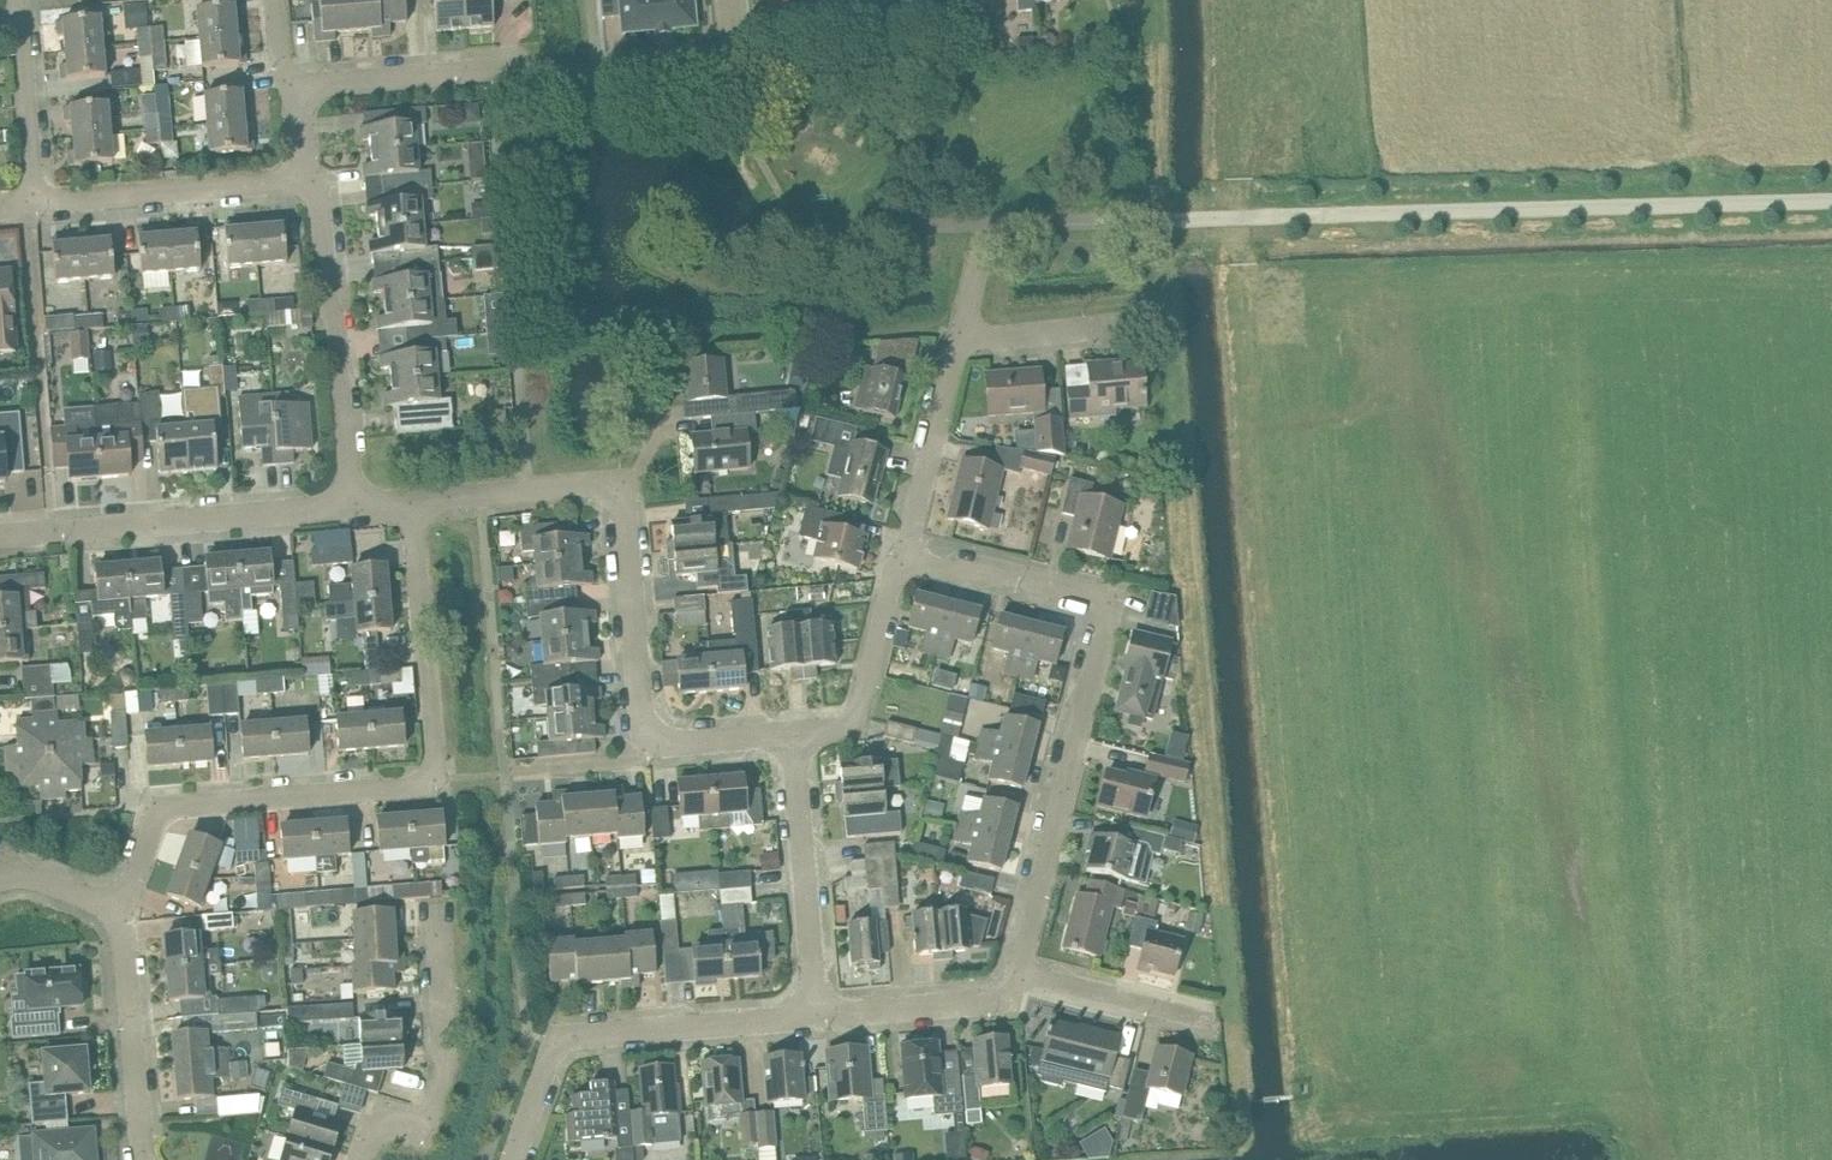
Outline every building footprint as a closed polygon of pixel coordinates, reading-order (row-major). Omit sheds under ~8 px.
[(124,1),(126,25),(148,23),(146,0),(144,0),(124,1)] [(335,0),(319,0),(319,3),(311,4),(315,42),(336,40),(335,33),(337,33),(335,0)] [(358,0),(335,0),(337,33),(361,31),(358,0)] [(361,31),(371,30),(372,37),(384,36),(381,0),(358,0),(361,31)] [(384,36),(390,35),(389,24),(407,22),(405,0),(381,0),(384,36)] [(464,0),(434,0),(436,31),(467,29),(464,0)] [(494,27),(492,0),(464,0),(467,29),(494,27)] [(623,32),(695,26),(692,0),(620,0),(623,32)] [(906,9),(916,8),(921,4),(921,0),(901,0),(901,6),(906,9)] [(196,9),(196,10),(185,11),(187,33),(198,32),(199,38),(236,35),(235,20),(242,20),(240,5),(196,9)] [(65,50),(101,47),(99,17),(56,21),(57,36),(64,35),(65,50)] [(151,42),(164,41),(162,26),(149,27),(151,42)] [(151,42),(149,27),(137,28),(138,43),(151,42)] [(1048,34),(1045,37),(1045,42),(1048,44),(1053,44),(1056,41),(1055,36),(1052,34),(1048,34)] [(236,35),(199,38),(201,68),(245,64),(244,49),(238,50),(236,35)] [(1033,38),(1017,39),(1018,48),(1018,49),(1034,49),(1034,46),(1033,38)] [(166,69),(164,41),(151,42),(152,56),(153,70),(166,69)] [(152,56),(151,42),(138,43),(139,58),(152,56)] [(101,47),(65,50),(67,65),(60,66),(61,80),(104,76),(101,47)] [(140,70),(110,72),(111,88),(141,86),(140,70)] [(207,125),(244,121),(243,106),(249,106),(248,91),(204,95),(207,125)] [(73,136),(110,133),(107,103),(64,107),(65,122),(71,121),(73,136)] [(370,152),(416,148),(414,124),(426,123),(425,108),(386,111),(388,125),(359,128),(361,140),(369,139),(370,152)] [(170,112),(157,114),(158,128),(171,126),(170,112)] [(158,128),(157,114),(144,115),(145,129),(158,128)] [(244,121),(207,125),(209,154),(253,150),(252,136),(245,136),(244,121)] [(172,141),(171,126),(158,128),(160,142),(172,141)] [(158,128),(145,129),(147,143),(160,142),(158,128)] [(110,133),(73,136),(74,151),(68,152),(69,166),(112,162),(110,133)] [(416,148),(370,152),(372,165),(363,166),(364,177),(392,175),(393,189),(432,186),(428,146),(416,148)] [(486,166),(470,167),(471,180),(487,179),(486,166)] [(432,186),(393,189),(394,202),(366,204),(367,216),(376,215),(377,229),(423,225),(421,201),(433,199),(432,186)] [(469,221),(489,219),(487,202),(467,204),(469,221)] [(254,228),(257,265),(286,263),(283,219),(268,221),(269,227),(254,228)] [(257,265),(254,228),(239,230),(238,223),(224,224),(227,268),(257,265)] [(423,225),(377,229),(378,241),(370,242),(371,254),(399,251),(400,266),(439,262),(437,247),(425,249),(423,225)] [(183,234),(168,236),(171,272),(200,270),(196,227),(182,228),(183,234)] [(171,272),(168,236),(153,237),(152,230),(138,232),(141,275),(171,272)] [(97,242),(81,243),(85,280),(114,278),(110,234),(96,235),(97,242)] [(85,280),(81,243),(66,244),(66,238),(51,239),(55,283),(85,280)] [(475,259),(493,258),(492,245),(474,247),(475,259)] [(494,268),(493,258),(475,259),(476,270),(494,268)] [(439,262),(400,266),(401,278),(373,280),(374,292),(383,292),(384,307),(429,302),(442,301),(440,277),(439,262)] [(451,262),(448,269),(452,275),(459,274),(462,268),(458,262),(451,262)] [(17,350),(14,321),(10,271),(0,272),(0,352),(17,350)] [(503,295),(484,297),(487,335),(507,334),(503,295)] [(261,314),(263,314),(275,313),(274,300),(260,301),(261,314)] [(261,314),(260,301),(244,302),(245,316),(261,314)] [(429,302),(384,307),(385,317),(376,318),(377,330),(406,328),(407,343),(446,340),(444,324),(431,325),(429,302)] [(172,309),(173,322),(187,321),(186,308),(172,309)] [(173,322),(172,309),(158,310),(159,323),(173,322)] [(146,310),(130,311),(132,326),(147,324),(146,310)] [(300,311),(275,313),(263,314),(264,327),(301,324),(300,311)] [(128,312),(116,313),(117,327),(130,326),(128,312)] [(99,315),(86,317),(87,330),(100,328),(99,315)] [(87,330),(86,317),(73,318),(74,331),(87,330)] [(151,326),(137,327),(138,342),(152,341),(151,326)] [(87,330),(74,331),(70,331),(72,358),(89,357),(87,330)] [(446,340),(407,343),(408,354),(380,356),(381,369),(389,368),(391,383),(436,379),(434,354),(447,353),(446,340)] [(912,365),(918,341),(913,340),(879,343),(873,368),(865,366),(860,388),(869,390),(863,411),(894,419),(908,364),(912,365)] [(110,370),(109,350),(94,351),(96,371),(110,370)] [(179,372),(196,372),(195,355),(178,356),(179,372)] [(720,416),(737,414),(736,396),(725,397),(722,361),(685,364),(688,402),(707,401),(708,416),(704,416),(704,418),(711,417),(711,418),(720,417),(720,416)] [(1145,405),(1143,387),(1141,364),(1110,366),(1110,362),(1087,364),(1089,387),(1068,389),(1070,418),(1115,414),(1115,408),(1145,405)] [(225,389),(236,389),(234,366),(223,366),(225,389)] [(210,407),(223,406),(220,368),(207,369),(210,407)] [(1043,412),(1040,370),(986,374),(989,416),(1043,412)] [(436,379),(391,383),(392,393),(383,394),(384,406),(394,406),(396,432),(395,432),(396,434),(453,429),(451,399),(438,400),(436,379)] [(769,393),(770,411),(794,409),(793,391),(769,393)] [(187,471),(183,427),(161,429),(158,393),(139,394),(143,443),(157,442),(160,473),(187,471)] [(270,395),(276,464),(294,462),(293,451),(311,449),(308,404),(289,405),(288,394),(270,395)] [(276,464),(270,395),(238,398),(242,449),(261,448),(262,465),(276,464)] [(92,404),(95,440),(98,478),(130,476),(128,461),(143,460),(140,422),(133,423),(131,401),(92,404)] [(183,427),(187,471),(217,468),(213,412),(197,414),(198,425),(183,427)] [(506,424),(505,412),(492,413),(493,425),(506,424)] [(5,482),(5,474),(24,472),(19,413),(0,414),(0,482),(5,482)] [(720,416),(720,417),(722,433),(691,436),(695,473),(749,468),(746,433),(757,432),(755,413),(737,414),(720,416)] [(1037,452),(1064,455),(1061,418),(1035,420),(1037,452)] [(856,428),(842,425),(817,419),(812,441),(835,446),(828,474),(842,477),(838,496),(873,505),(882,468),(876,467),(880,451),(886,453),(886,451),(852,443),(856,428)] [(98,478),(95,440),(77,441),(76,427),(51,429),(54,467),(68,466),(70,481),(98,478)] [(1050,474),(1053,458),(1024,451),(1021,467),(1050,474)] [(1003,469),(963,459),(957,481),(960,481),(956,496),(954,495),(948,519),(988,529),(1003,469)] [(1135,484),(1146,487),(1149,478),(1137,475),(1135,484)] [(1109,559),(1115,536),(1123,506),(1090,497),(1093,482),(1071,477),(1061,513),(1075,517),(1067,548),(1109,559)] [(710,515),(740,512),(739,497),(709,499),(710,515)] [(855,518),(832,512),(807,506),(799,537),(820,541),(815,559),(857,569),(865,537),(851,533),(855,518)] [(667,551),(713,547),(710,519),(671,523),(673,541),(666,541),(667,551)] [(535,566),(581,562),(580,548),(589,547),(587,535),(578,536),(577,521),(519,526),(522,552),(534,551),(535,566)] [(312,566),(353,563),(351,546),(311,550),(312,566)] [(714,564),(713,547),(667,551),(668,559),(675,559),(676,576),(715,573),(716,579),(715,580),(716,594),(748,592),(747,577),(731,578),(731,569),(723,563),(714,564)] [(242,610),(252,609),(250,595),(273,593),(270,554),(266,554),(265,550),(252,551),(253,555),(237,556),(242,610)] [(237,590),(235,557),(205,559),(208,593),(237,590)] [(581,562),(535,566),(537,588),(525,589),(526,604),(565,601),(564,587),(592,585),(591,572),(582,573),(581,562)] [(128,566),(132,620),(146,618),(145,598),(163,596),(160,563),(128,566)] [(132,620),(128,566),(95,569),(97,591),(75,593),(79,633),(95,632),(94,616),(118,614),(119,623),(122,626),(133,625),(132,620)] [(328,586),(330,603),(355,601),(388,598),(385,566),(352,569),(353,584),(328,586)] [(15,591),(45,588),(44,573),(14,576),(15,591)] [(282,616),(296,615),(294,585),(277,586),(279,616),(282,616)] [(198,592),(183,594),(186,624),(201,623),(198,592)] [(505,593),(499,593),(499,605),(511,604),(511,598),(505,593)] [(1152,620),(1176,626),(1175,598),(1152,593),(1150,605),(1152,620)] [(186,624),(183,594),(168,595),(171,625),(186,624)] [(935,654),(948,603),(917,595),(908,627),(926,632),(921,651),(935,654)] [(673,599),(674,615),(704,612),(703,596),(673,599)] [(25,629),(37,629),(36,612),(18,613),(16,597),(0,598),(0,632),(25,629)] [(388,598),(355,601),(330,603),(326,603),(327,619),(356,617),(358,634),(377,632),(391,631),(388,598)] [(566,614),(565,601),(526,604),(527,619),(540,617),(542,641),(588,637),(586,624),(595,623),(594,611),(566,614)] [(708,644),(709,658),(712,691),(745,688),(743,674),(759,673),(752,601),(729,603),(731,637),(734,637),(734,641),(708,644)] [(980,611),(948,603),(935,654),(948,658),(953,639),(972,644),(980,611)] [(801,647),(834,644),(832,625),(812,627),(810,610),(798,611),(801,647)] [(801,647),(798,611),(785,613),(786,628),(767,629),(768,650),(801,647)] [(296,615),(282,616),(283,631),(298,630),(296,615)] [(1019,675),(1032,625),(1000,617),(992,649),(1008,653),(1003,671),(1019,675)] [(1032,625),(1019,675),(1033,679),(1037,661),(1055,665),(1063,633),(1032,625)] [(25,629),(0,632),(0,663),(27,661),(25,629)] [(897,631),(893,647),(905,650),(909,634),(897,631)] [(380,671),(377,632),(358,634),(361,673),(362,673),(377,671),(380,671)] [(1116,710),(1140,716),(1144,717),(1154,677),(1162,679),(1172,642),(1133,632),(1124,670),(1126,670),(1116,710)] [(588,637),(542,641),(544,665),(530,666),(532,681),(571,677),(570,663),(598,661),(597,649),(589,650),(588,637)] [(187,640),(179,641),(180,654),(188,653),(187,640)] [(835,665),(834,644),(801,647),(804,678),(816,677),(816,666),(835,665)] [(520,646),(505,648),(506,661),(521,660),(520,646)] [(801,647),(768,650),(770,670),(790,669),(791,680),(804,678),(801,647)] [(712,691),(709,658),(677,661),(679,685),(680,694),(712,691)] [(665,662),(661,662),(662,664),(664,686),(667,686),(679,685),(677,661),(665,662)] [(53,697),(51,682),(50,666),(20,669),(23,700),(53,697)] [(120,674),(120,680),(123,684),(129,685),(133,682),(134,676),(130,672),(125,671),(120,674)] [(378,684),(377,671),(362,673),(364,685),(378,684)] [(937,672),(933,685),(953,691),(956,677),(937,672)] [(362,673),(361,673),(348,674),(349,687),(364,685),(362,673)] [(329,676),(317,677),(319,697),(333,696),(332,676),(329,676)] [(572,690),(571,677),(532,681),(534,706),(546,705),(547,718),(593,713),(592,701),(601,700),(600,688),(572,690)] [(267,681),(268,693),(282,692),(281,680),(267,681)] [(268,693),(267,681),(253,682),(254,695),(268,693)] [(981,700),(984,685),(971,682),(967,696),(981,700)] [(187,688),(172,690),(173,702),(188,700),(187,688)] [(222,689),(224,718),(238,717),(235,688),(222,689)] [(224,718),(222,689),(207,690),(209,719),(224,718)] [(173,702),(172,690),(157,691),(158,703),(173,702)] [(968,697),(952,693),(941,735),(957,739),(968,697)] [(1014,694),(1011,709),(1042,717),(1046,702),(1014,694)] [(53,699),(39,701),(40,711),(54,710),(53,699)] [(12,720),(11,706),(0,707),(0,720),(12,720)] [(369,716),(372,749),(404,746),(401,714),(385,715),(384,707),(368,708),(369,716)] [(57,712),(44,713),(47,755),(92,751),(91,739),(84,739),(83,724),(58,726),(57,712)] [(47,755),(44,713),(32,714),(32,720),(16,722),(18,747),(5,748),(6,758),(47,755)] [(593,713),(547,718),(549,741),(537,742),(538,758),(577,754),(591,753),(590,739),(604,738),(603,726),(594,726),(593,713)] [(127,749),(124,715),(108,716),(111,750),(127,749)] [(372,749),(369,716),(336,719),(339,751),(372,749)] [(977,744),(1029,757),(1038,725),(1004,717),(1000,734),(981,729),(977,744)] [(306,722),(273,725),(276,757),(308,754),(306,722)] [(917,729),(910,727),(887,722),(884,737),(913,744),(917,729)] [(276,757),(273,725),(241,727),(243,759),(276,757)] [(917,729),(913,744),(936,749),(940,735),(939,734),(917,729)] [(178,733),(180,765),(213,762),(210,730),(178,733)] [(1172,732),(1166,754),(1184,759),(1188,744),(1190,737),(1187,736),(1172,732)] [(180,765),(178,733),(145,736),(148,767),(180,765)] [(953,740),(940,737),(932,777),(956,783),(960,767),(948,764),(953,740)] [(1029,757),(977,744),(974,757),(993,762),(988,780),(998,783),(1021,789),(1029,757)] [(92,751),(47,755),(50,799),(66,798),(65,791),(81,790),(79,765),(93,764),(92,751)] [(47,755),(6,758),(7,773),(13,772),(14,788),(39,786),(40,800),(50,799),(47,755)] [(1181,782),(1185,766),(1150,756),(1146,772),(1181,782)] [(883,788),(900,787),(897,760),(840,765),(842,783),(835,783),(836,792),(883,788)] [(112,764),(100,765),(101,777),(113,776),(112,764)] [(1155,779),(1149,778),(1135,774),(1133,779),(1107,772),(1098,805),(1145,817),(1155,779)] [(743,776),(710,779),(714,829),(729,828),(728,814),(746,813),(754,825),(752,825),(752,827),(763,826),(760,789),(744,790),(743,776)] [(932,777),(929,791),(955,797),(958,783),(956,783),(932,777)] [(714,829),(710,779),(678,782),(681,818),(698,817),(699,830),(714,829)] [(618,840),(614,787),(604,788),(605,795),(588,797),(591,838),(614,837),(614,840),(618,840)] [(622,787),(614,787),(618,840),(644,838),(641,797),(623,798),(622,787)] [(885,813),(883,788),(836,792),(836,802),(843,801),(847,838),(901,833),(899,812),(885,813)] [(591,838),(588,797),(571,798),(570,791),(561,792),(565,841),(591,838)] [(565,841),(561,792),(552,793),(553,804),(535,806),(536,815),(539,845),(539,846),(563,844),(562,841),(565,841)] [(947,798),(929,793),(922,819),(940,824),(947,798)] [(960,812),(956,826),(1008,839),(1016,808),(984,799),(979,817),(960,812)] [(39,801),(30,802),(31,815),(40,814),(39,801)] [(651,810),(653,841),(670,840),(667,808),(651,810)] [(409,817),(412,849),(413,864),(427,863),(426,848),(444,847),(442,814),(409,817)] [(539,845),(536,815),(520,816),(523,847),(539,845)] [(412,849),(409,817),(377,820),(379,852),(412,849)] [(1193,841),(1197,824),(1173,818),(1169,835),(1193,841)] [(316,860),(318,860),(319,871),(335,870),(334,858),(349,857),(346,822),(313,825),(316,860)] [(316,860),(313,825),(281,828),(284,862),(316,860)] [(1120,825),(1116,840),(1091,833),(1086,852),(1091,853),(1087,870),(1143,884),(1151,853),(1160,856),(1162,850),(1178,854),(1182,841),(1120,825)] [(1008,839),(956,826),(952,840),(971,845),(967,862),(977,865),(1000,871),(1008,839)] [(190,835),(179,866),(209,877),(220,846),(190,835)] [(880,859),(895,858),(894,843),(864,845),(865,860),(880,859)] [(947,851),(916,843),(912,858),(943,866),(947,851)] [(257,844),(235,846),(236,864),(252,863),(259,862),(258,846),(257,844)] [(258,879),(270,878),(267,845),(258,846),(259,862),(252,863),(252,866),(257,865),(258,879)] [(364,853),(352,854),(355,890),(357,890),(367,889),(364,853)] [(765,870),(779,869),(778,855),(763,856),(765,870)] [(895,858),(880,859),(883,889),(898,888),(895,858)] [(865,860),(850,861),(851,877),(866,876),(868,890),(883,889),(880,859),(865,860)] [(209,877),(179,866),(168,896),(198,907),(209,877)] [(543,873),(533,874),(534,891),(544,891),(543,873)] [(995,881),(966,873),(962,888),(991,895),(995,881)] [(718,874),(701,875),(703,892),(720,891),(718,876),(718,874)] [(720,892),(748,889),(749,889),(748,874),(718,876),(720,891),(720,892)] [(270,878),(258,879),(259,892),(271,891),(270,878)] [(566,879),(567,890),(582,888),(581,878),(566,879)] [(633,878),(618,879),(619,889),(634,888),(633,878)] [(567,890),(566,879),(552,880),(552,891),(567,890)] [(619,889),(618,879),(603,881),(604,890),(619,889)] [(1099,957),(1105,934),(1112,907),(1117,908),(1121,890),(1089,882),(1085,897),(1077,895),(1063,948),(1099,957)] [(415,885),(416,898),(430,897),(429,884),(415,885)] [(416,898),(415,885),(400,886),(402,899),(416,898)] [(635,897),(634,888),(619,889),(620,898),(635,897)] [(620,898),(619,889),(604,890),(605,900),(620,898)] [(748,889),(720,892),(721,907),(749,905),(748,889)] [(332,893),(318,894),(319,907),(333,906),(332,893)] [(319,907),(318,894),(305,895),(306,908),(319,907)] [(582,895),(567,897),(568,907),(583,906),(582,895)] [(1142,895),(1138,912),(1157,916),(1161,900),(1142,895)] [(568,907),(567,897),(553,898),(554,909),(568,907)] [(1126,901),(1123,913),(1135,916),(1138,904),(1126,901)] [(277,910),(280,946),(291,945),(288,910),(277,910)] [(353,940),(394,937),(393,921),(401,920),(400,910),(352,913),(353,940)] [(936,913),(942,960),(952,959),(951,952),(969,950),(968,947),(979,946),(986,921),(966,915),(965,910),(936,913)] [(1187,932),(1199,935),(1204,913),(1191,911),(1187,932)] [(942,960),(936,913),(912,915),(915,955),(933,954),(934,960),(942,960)] [(203,932),(232,930),(231,914),(202,917),(203,932)] [(1135,917),(1134,923),(1128,946),(1143,950),(1139,967),(1174,976),(1182,941),(1153,934),(1156,922),(1135,917)] [(660,922),(663,952),(678,950),(676,920),(660,922)] [(886,922),(872,923),(848,926),(851,966),(869,964),(870,971),(879,970),(878,954),(888,953),(886,922)] [(738,929),(723,930),(724,946),(727,979),(760,976),(758,962),(774,961),(772,933),(755,934),(755,944),(740,945),(738,929)] [(727,979),(724,946),(723,930),(707,931),(708,947),(692,949),(695,982),(696,987),(715,985),(714,980),(727,979)] [(167,969),(200,967),(209,966),(208,965),(218,964),(217,949),(199,951),(198,934),(165,937),(167,969)] [(652,934),(626,937),(630,987),(639,987),(638,975),(656,973),(652,934)] [(396,955),(394,937),(353,940),(355,966),(355,967),(403,963),(403,954),(396,955)] [(630,987),(626,937),(622,937),(623,941),(600,943),(603,982),(620,981),(621,988),(630,987)] [(577,992),(573,945),(572,945),(572,940),(546,942),(550,982),(568,981),(568,992),(577,992)] [(600,943),(573,945),(577,992),(587,991),(586,984),(603,982),(600,943)] [(291,945),(280,946),(281,961),(292,960),(291,945)] [(355,967),(355,966),(350,966),(352,994),(393,991),(392,973),(404,973),(403,963),(355,967)] [(200,967),(167,969),(170,1001),(180,1001),(181,1020),(208,1018),(217,1017),(216,1001),(215,998),(211,998),(209,976),(220,975),(219,965),(209,966),(200,967)] [(12,1038),(60,1034),(58,1014),(56,1015),(55,1007),(82,1005),(81,996),(85,992),(84,982),(80,979),(79,969),(26,974),(28,997),(14,998),(15,1018),(10,1018),(12,1038)] [(301,970),(289,971),(290,986),(302,986),(301,970)] [(263,997),(253,998),(255,1010),(264,1009),(263,997)] [(245,999),(216,1001),(217,1017),(255,1014),(255,1010),(253,998),(245,999)] [(352,1022),(352,1008),(306,1010),(307,1025),(352,1022)] [(256,1031),(255,1014),(217,1017),(208,1018),(210,1035),(256,1031)] [(361,1046),(408,1043),(407,1032),(401,1033),(400,1015),(359,1018),(361,1046)] [(1041,1061),(1043,1061),(1039,1079),(1059,1084),(1061,1079),(1075,1082),(1078,1070),(1108,1077),(1106,1086),(1123,1090),(1131,1060),(1114,1056),(1120,1036),(1090,1028),(1089,1031),(1051,1021),(1049,1031),(1047,1030),(1046,1035),(1048,1035),(1044,1051),(1041,1061)] [(176,1068),(228,1064),(227,1049),(206,1051),(205,1032),(173,1035),(176,1068)] [(1011,1087),(1009,1061),(1007,1037),(973,1040),(976,1075),(962,1076),(965,1114),(980,1112),(978,1090),(1011,1087)] [(408,1043),(361,1046),(362,1063),(357,1063),(354,1070),(328,1063),(323,1077),(345,1084),(365,1090),(378,1093),(382,1079),(380,1078),(380,1070),(403,1069),(402,1051),(409,1051),(408,1043)] [(963,1115),(961,1099),(959,1075),(940,1077),(937,1043),(901,1046),(905,1101),(931,1098),(933,1118),(963,1115)] [(1032,1048),(1029,1062),(1040,1065),(1041,1061),(1044,1051),(1032,1048)] [(1157,1048),(1151,1071),(1147,1088),(1181,1097),(1191,1056),(1157,1048)] [(308,1049),(288,1050),(288,1057),(306,1057),(308,1049)] [(887,1131),(886,1119),(884,1095),(869,1096),(866,1049),(827,1053),(831,1101),(863,1098),(866,1133),(887,1131)] [(32,1124),(68,1121),(65,1095),(89,1093),(85,1050),(42,1053),(45,1083),(29,1085),(32,1124)] [(804,1103),(801,1066),(800,1055),(764,1058),(768,1107),(804,1103)] [(741,1107),(739,1084),(737,1061),(703,1063),(707,1110),(741,1107)] [(245,1063),(231,1064),(232,1078),(246,1077),(245,1063)] [(229,1077),(228,1064),(176,1068),(178,1100),(211,1097),(210,1079),(229,1077)] [(630,1113),(630,1115),(633,1146),(652,1145),(649,1116),(679,1114),(677,1095),(675,1095),(672,1066),(640,1069),(644,1112),(630,1113)] [(633,1146),(630,1115),(615,1117),(613,1082),(597,1083),(598,1094),(573,1096),(574,1114),(567,1115),(569,1142),(616,1138),(617,1149),(633,1148),(633,1146)] [(345,1084),(339,1105),(358,1111),(365,1090),(345,1084)] [(286,1137),(332,1151),(340,1124),(310,1115),(315,1099),(282,1089),(277,1106),(294,1111),(286,1137)] [(1140,1122),(1147,1094),(1127,1090),(1125,1100),(1121,1118),(1140,1122)] [(218,1118),(257,1115),(255,1097),(216,1101),(218,1118)] [(1118,1098),(1114,1116),(1121,1118),(1125,1100),(1118,1098)] [(980,1112),(965,1114),(966,1127),(981,1126),(980,1112)] [(754,1117),(757,1148),(757,1150),(774,1149),(771,1116),(754,1117)] [(757,1148),(754,1117),(740,1119),(743,1149),(757,1148)] [(1082,1141),(1089,1158),(1106,1157),(1110,1141),(1102,1130),(1082,1141)] [(92,1131),(35,1136),(37,1159),(94,1159),(92,1131)] [(286,1137),(279,1159),(329,1159),(332,1151),(286,1137)] [(757,1150),(758,1159),(775,1159),(774,1149),(757,1150)] [(971,1159),(972,1159),(989,1159),(991,1155),(975,1150),(971,1159)]
